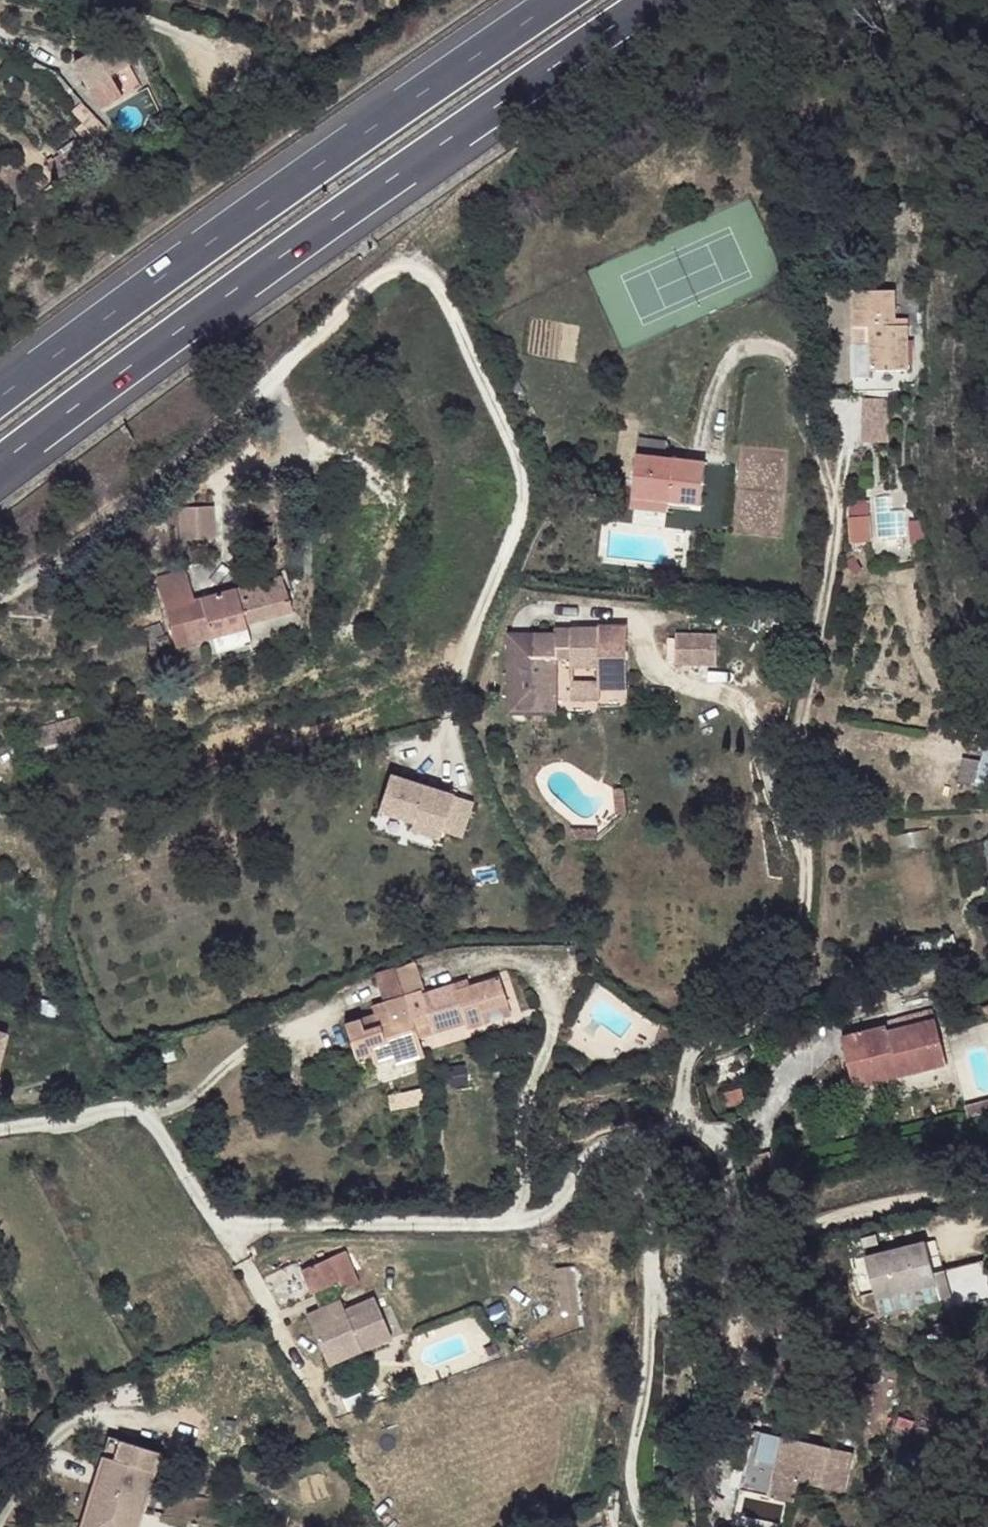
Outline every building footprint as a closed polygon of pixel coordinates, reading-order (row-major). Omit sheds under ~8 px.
[(136,78),(114,39),(75,60),(98,101),(101,108),(140,85),(136,78)] [(71,89),(59,75),(47,85),(71,111),(80,103),(82,101),(71,89)] [(91,115),(80,103),(71,111),(83,122),(91,115)] [(107,132),(91,115),(83,122),(76,128),(88,144),(100,135),(103,143),(111,139),(107,132)] [(908,370),(907,325),(895,326),(895,290),(854,291),(854,326),(854,377),(871,377),(871,370),(908,370)] [(874,391),(874,377),(871,377),(854,377),(854,392),(874,391)] [(863,441),(892,441),(892,397),(864,397),(863,441)] [(666,457),(668,440),(639,437),(638,454),(666,457)] [(701,506),(706,461),(666,457),(638,454),(633,497),(669,502),(701,506)] [(925,535),(924,520),(909,521),(907,494),(872,496),(875,539),(925,535)] [(667,512),(669,502),(633,497),(632,508),(667,512)] [(870,512),(870,500),(853,501),(853,512),(870,512)] [(213,537),(212,505),(179,506),(181,538),(213,537)] [(862,569),(856,557),(846,563),(852,574),(862,569)] [(246,624),(293,610),(282,576),(236,589),(195,601),(186,571),(156,579),(176,647),(212,637),(247,627),(246,624)] [(168,644),(160,623),(144,629),(147,640),(156,637),(160,646),(168,644)] [(252,645),(247,627),(212,637),(216,654),(252,645)] [(627,689),(628,645),(621,645),(599,645),(600,628),(571,628),(571,638),(557,638),(557,634),(532,635),(533,714),(557,714),(556,657),(571,657),(571,667),(600,667),(600,681),(600,689),(627,689)] [(571,638),(571,628),(557,628),(557,634),(557,638),(571,638)] [(621,645),(621,634),(600,633),(599,645),(621,645)] [(717,666),(718,633),(676,633),(676,665),(717,666)] [(600,689),(600,681),(571,681),(572,699),(600,700),(600,689)] [(75,737),(70,720),(54,725),(59,742),(75,737)] [(982,763),(964,758),(959,781),(987,788),(987,738),(982,763)] [(460,838),(471,803),(389,776),(378,811),(412,823),(410,830),(439,839),(441,832),(460,838)] [(627,813),(625,788),(615,789),(617,814),(627,813)] [(597,839),(598,830),(571,829),(571,839),(597,839)] [(423,989),(414,961),(396,968),(405,995),(421,990),(423,989)] [(405,995),(396,968),(375,975),(384,1002),(405,995)] [(481,1012),(508,1003),(499,977),(469,986),(456,990),(454,983),(422,994),(435,1033),(466,1023),(468,1028),(485,1023),(481,1012)] [(469,986),(468,979),(454,983),(456,990),(469,986)] [(422,994),(421,990),(405,995),(384,1002),(373,1005),(375,1014),(345,1024),(356,1058),(370,1053),(374,1064),(392,1059),(394,1066),(424,1056),(418,1038),(435,1033),(422,994)] [(485,1023),(511,1015),(508,1003),(481,1012),(485,1023)] [(947,1065),(933,1010),(910,1016),(912,1026),(898,1029),(895,1020),(895,1018),(880,1022),(882,1028),(842,1038),(852,1078),(897,1067),(899,1077),(947,1065)] [(912,1026),(910,1016),(895,1020),(898,1029),(912,1026)] [(9,1035),(0,1032),(0,1063),(9,1035)] [(854,1088),(899,1077),(897,1067),(852,1078),(854,1088)] [(847,1101),(843,1087),(830,1090),(833,1104),(847,1101)] [(744,1102),(741,1089),(725,1093),(728,1107),(744,1102)] [(414,1104),(411,1091),(388,1096),(390,1109),(414,1104)] [(985,1112),(982,1101),(965,1106),(968,1117),(985,1112)] [(983,1261),(934,1272),(927,1242),(866,1257),(876,1299),(937,1284),(941,1299),(987,1287),(987,1284),(983,1261)] [(359,1284),(345,1250),(301,1270),(312,1293),(340,1281),(344,1290),(359,1284)] [(574,1269),(556,1271),(562,1313),(580,1312),(574,1269)] [(941,1299),(937,1284),(876,1299),(880,1315),(941,1299)] [(392,1338),(374,1297),(345,1310),(341,1299),(307,1314),(323,1353),(358,1339),(362,1350),(392,1338)] [(328,1364),(362,1350),(358,1339),(323,1353),(328,1364)] [(843,1492),(853,1453),(754,1430),(740,1490),(795,1502),(799,1482),(843,1492)] [(114,1462),(120,1442),(109,1439),(103,1459),(114,1462)] [(160,1454),(120,1442),(114,1462),(103,1459),(82,1526),(137,1526),(160,1454)]
